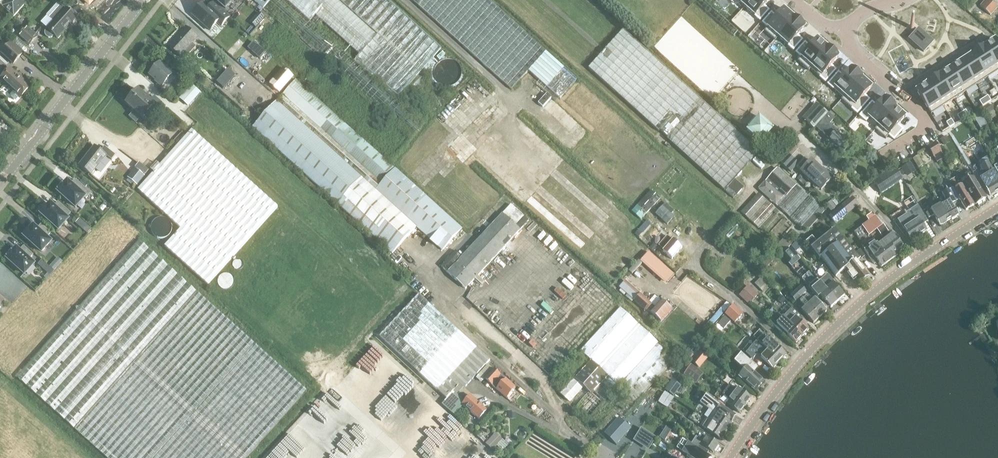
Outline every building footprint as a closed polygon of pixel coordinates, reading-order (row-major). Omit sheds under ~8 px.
[(14,17),(27,1),(26,0),(10,0),(6,4),(1,0),(0,0),(0,4),(14,17)] [(263,8),(270,0),(254,0),(263,8)] [(309,21),(315,14),(360,54),(354,61),(397,99),(416,77),(419,79),(405,93),(431,116),(447,98),(422,75),(420,73),(441,49),(387,0),(286,0),(309,21)] [(512,90),(529,71),(560,99),(578,80),(489,0),(412,0),(512,90)] [(745,7),(760,20),(768,11),(763,6),(768,0),(751,0),(745,7)] [(949,12),(958,3),(955,0),(938,0),(949,12)] [(991,14),(997,7),(997,6),(992,0),(984,0),(981,3),(991,14)] [(221,27),(230,17),(214,3),(213,3),(213,4),(209,8),(203,3),(192,15),(210,31),(217,23),(221,27)] [(46,29),(47,29),(45,31),(44,33),(44,35),(46,37),(48,39),(50,38),(52,37),(54,36),(57,39),(76,19),(64,8),(46,29)] [(772,14),(763,23),(779,37),(795,18),(786,10),(777,19),(772,14)] [(795,18),(779,37),(794,50),(802,41),(796,36),(805,26),(795,18)] [(918,25),(908,37),(923,50),(934,38),(918,25)] [(37,37),(27,28),(17,38),(28,48),(37,37)] [(179,57),(184,52),(188,55),(196,47),(192,43),(197,38),(186,28),(168,47),(179,57)] [(725,191),(759,153),(623,30),(589,68),(659,132),(660,130),(668,138),(667,139),(725,191)] [(806,44),(797,54),(812,67),(829,48),(820,40),(811,49),(806,44)] [(983,47),(995,66),(997,65),(997,46),(994,40),(983,47)] [(22,54),(10,43),(1,54),(13,65),(22,54)] [(983,47),(972,55),(984,74),(995,66),(983,47)] [(265,53),(259,48),(254,53),(260,59),(265,53)] [(829,48),(812,67),(827,80),(836,71),(830,66),(838,57),(829,48)] [(972,55),(961,62),(973,81),(984,74),(972,55)] [(150,75),(163,86),(164,85),(167,88),(175,78),(172,76),(174,74),(160,62),(150,75)] [(961,62),(950,69),(962,88),(973,81),(961,62)] [(218,80),(226,87),(237,74),(229,68),(218,80)] [(30,87),(10,69),(0,79),(0,81),(20,99),(30,87)] [(284,69),(270,84),(279,92),(293,77),(284,69)] [(839,74),(831,83),(846,96),(862,78),(853,69),(844,79),(839,74)] [(950,69),(939,76),(951,95),(962,88),(950,69)] [(939,76),(928,83),(940,102),(951,95),(939,76)] [(862,78),(846,96),(861,110),(869,101),(863,96),(872,86),(862,78)] [(308,91),(295,79),(252,127),(252,128),(253,127),(335,202),(392,254),(393,253),(416,228),(416,227),(442,250),(462,229),(308,91)] [(928,83),(917,91),(929,109),(940,102),(928,83)] [(371,90),(385,101),(390,95),(376,84),(371,90)] [(201,93),(193,86),(188,92),(195,99),(201,93)] [(156,109),(161,103),(155,98),(151,102),(138,90),(126,104),(142,118),(153,106),(156,109)] [(266,93),(258,103),(265,108),(273,99),(266,93)] [(570,130),(579,122),(553,97),(545,106),(570,130)] [(872,103),(864,112),(879,126),(895,107),(896,107),(886,98),(878,108),(872,103)] [(828,113),(820,106),(806,121),(814,129),(816,127),(830,139),(827,142),(833,147),(835,146),(840,150),(847,142),(836,132),(837,131),(830,124),(835,119),(828,113)] [(879,126),(894,139),(902,130),(896,125),(905,116),(895,107),(879,126)] [(761,143),(774,129),(759,116),(747,130),(761,143)] [(208,285),(236,253),(278,207),(192,130),(160,165),(157,163),(151,170),(153,172),(138,190),(181,228),(165,246),(208,285)] [(463,161),(477,146),(462,132),(448,146),(463,161)] [(936,143),(928,148),(934,156),(941,152),(936,143)] [(111,160),(115,155),(104,147),(100,151),(94,146),(79,166),(91,175),(106,156),(111,160)] [(805,159),(799,165),(789,156),(781,164),(791,173),(796,167),(821,191),(832,179),(823,170),(822,171),(811,161),(809,163),(805,159)] [(911,161),(902,167),(907,176),(917,170),(911,161)] [(997,191),(997,181),(988,164),(981,168),(987,177),(980,180),(990,196),(997,191)] [(896,166),(874,182),(882,193),(904,178),(896,166)] [(142,179),(145,176),(135,168),(133,171),(142,179)] [(786,183),(789,180),(777,169),(758,189),(776,205),(783,197),(784,197),(792,189),(786,184),(786,183)] [(142,179),(133,171),(128,178),(137,185),(142,179)] [(986,199),(973,178),(963,184),(975,205),(986,199)] [(58,191),(76,207),(84,198),(86,199),(91,194),(75,180),(71,185),(68,182),(64,186),(63,185),(58,191)] [(734,199),(738,194),(744,187),(736,180),(726,191),(734,199)] [(962,185),(954,190),(966,210),(974,206),(962,185)] [(108,195),(111,191),(106,186),(103,189),(108,195)] [(778,207),(801,228),(807,233),(811,229),(820,219),(819,218),(825,211),(820,207),(797,186),(778,207)] [(956,201),(949,190),(948,188),(945,190),(943,186),(932,192),(940,205),(943,210),(949,220),(958,215),(952,204),(956,201)] [(641,220),(661,199),(651,190),(632,211),(641,220)] [(776,244),(793,225),(758,194),(741,212),(776,244)] [(927,221),(917,206),(912,198),(904,204),(909,211),(906,213),(907,215),(899,220),(905,229),(904,229),(912,241),(927,231),(922,224),(927,221)] [(50,221),(59,229),(68,219),(66,218),(71,213),(58,202),(54,207),(51,204),(47,208),(46,207),(41,213),(50,221)] [(846,203),(832,213),(837,219),(851,209),(846,203)] [(448,272),(465,289),(520,230),(515,226),(523,217),(511,205),(502,214),(461,258),(457,254),(444,267),(449,271),(448,272)] [(949,220),(943,210),(940,205),(935,208),(926,214),(929,219),(934,215),(940,226),(949,220)] [(675,217),(671,214),(674,211),(669,206),(666,209),(663,206),(655,214),(667,225),(675,217)] [(81,217),(77,221),(88,232),(92,228),(81,217)] [(876,218),(873,220),(863,227),(869,235),(876,243),(888,234),(876,218)] [(653,249),(667,234),(655,222),(641,237),(653,249)] [(29,230),(24,236),(42,252),(51,242),(46,238),(51,233),(41,225),(37,229),(34,227),(30,230),(29,230)] [(835,229),(816,244),(812,239),(806,244),(819,259),(821,258),(836,276),(847,268),(860,284),(868,277),(855,261),(859,258),(835,229)] [(887,243),(880,248),(890,261),(898,255),(896,252),(903,246),(894,234),(885,240),(887,243)] [(659,245),(661,247),(664,250),(663,252),(672,260),(682,248),(674,240),(673,241),(667,236),(659,245)] [(796,249),(805,243),(802,238),(793,245),(796,249)] [(140,241),(17,378),(65,420),(107,457),(247,457),(307,391),(196,292),(140,241)] [(12,252),(7,258),(25,274),(34,264),(29,260),(33,255),(24,247),(20,251),(19,251),(17,249),(13,253),(12,252)] [(880,248),(869,256),(864,250),(858,254),(864,263),(871,259),(874,264),(878,262),(881,267),(890,261),(880,248)] [(787,261),(794,255),(789,250),(783,257),(787,261)] [(641,260),(648,266),(666,283),(672,277),(674,275),(648,252),(641,260)] [(59,256),(50,265),(43,259),(39,263),(51,274),(64,260),(59,256)] [(777,257),(770,264),(773,267),(780,260),(777,257)] [(840,291),(833,283),(834,282),(828,275),(820,282),(821,283),(838,302),(844,296),(840,291)] [(619,288),(634,301),(639,296),(623,283),(619,288)] [(838,302),(821,283),(818,286),(823,292),(820,295),(831,308),(838,302)] [(749,286),(740,296),(750,306),(759,295),(749,286)] [(801,297),(806,293),(801,287),(796,292),(801,297)] [(801,297),(796,292),(791,297),(796,302),(801,297)] [(662,323),(672,312),(660,302),(654,309),(650,305),(651,304),(641,294),(639,296),(634,301),(646,311),(646,310),(662,323)] [(493,369),(487,364),(490,360),(419,295),(380,337),(447,399),(446,399),(455,406),(459,401),(451,394),(460,385),(464,389),(476,375),(483,381),(485,379),(492,386),(493,385),(497,389),(497,390),(506,398),(515,389),(493,369)] [(806,297),(803,299),(820,318),(827,312),(815,299),(812,302),(806,297)] [(820,318),(803,299),(800,302),(805,308),(802,311),(813,324),(820,318)] [(733,303),(730,307),(740,317),(744,313),(733,303)] [(620,307),(580,351),(576,354),(550,383),(570,401),(583,387),(588,392),(575,407),(615,444),(632,425),(623,417),(638,400),(676,359),(620,307)] [(792,309),(787,315),(783,319),(803,336),(809,330),(801,323),(804,319),(792,309)] [(539,312),(525,327),(535,336),(549,321),(539,312)] [(803,336),(783,319),(779,315),(771,323),(783,334),(785,332),(796,343),(803,336)] [(786,355),(774,344),(770,340),(770,341),(763,335),(761,338),(758,341),(780,362),(786,355)] [(780,362),(758,341),(748,352),(746,350),(742,354),(751,360),(761,350),(765,354),(761,357),(773,369),(780,362)] [(695,362),(701,367),(709,357),(702,352),(695,362)] [(756,391),(764,382),(754,373),(758,368),(741,354),(735,361),(745,370),(739,377),(756,391)] [(696,383),(704,373),(691,364),(684,374),(696,383)] [(674,395),(682,385),(673,378),(665,388),(674,395)] [(729,386),(728,387),(724,383),(721,387),(745,406),(751,398),(738,388),(736,392),(729,386)] [(745,406),(721,387),(715,395),(739,413),(745,406)] [(659,403),(668,408),(674,398),(665,393),(659,403)] [(479,419),(487,410),(470,395),(462,404),(479,419)] [(718,404),(713,400),(706,396),(695,412),(726,433),(731,425),(728,423),(730,420),(731,422),(736,415),(718,404)] [(726,433),(695,412),(690,419),(703,428),(709,432),(721,440),(726,433)] [(269,457),(300,457),(308,449),(311,453),(311,447),(321,441),(302,423),(269,457)] [(661,437),(667,439),(673,428),(667,425),(661,437)] [(633,440),(649,449),(657,436),(642,427),(633,440)] [(493,447),(503,437),(497,431),(487,442),(493,447)] [(674,442),(678,436),(673,432),(669,438),(674,442)] [(713,453),(719,444),(705,436),(700,444),(713,453)] [(686,454),(693,457),(710,457),(711,457),(707,454),(708,452),(693,443),(686,454)]
